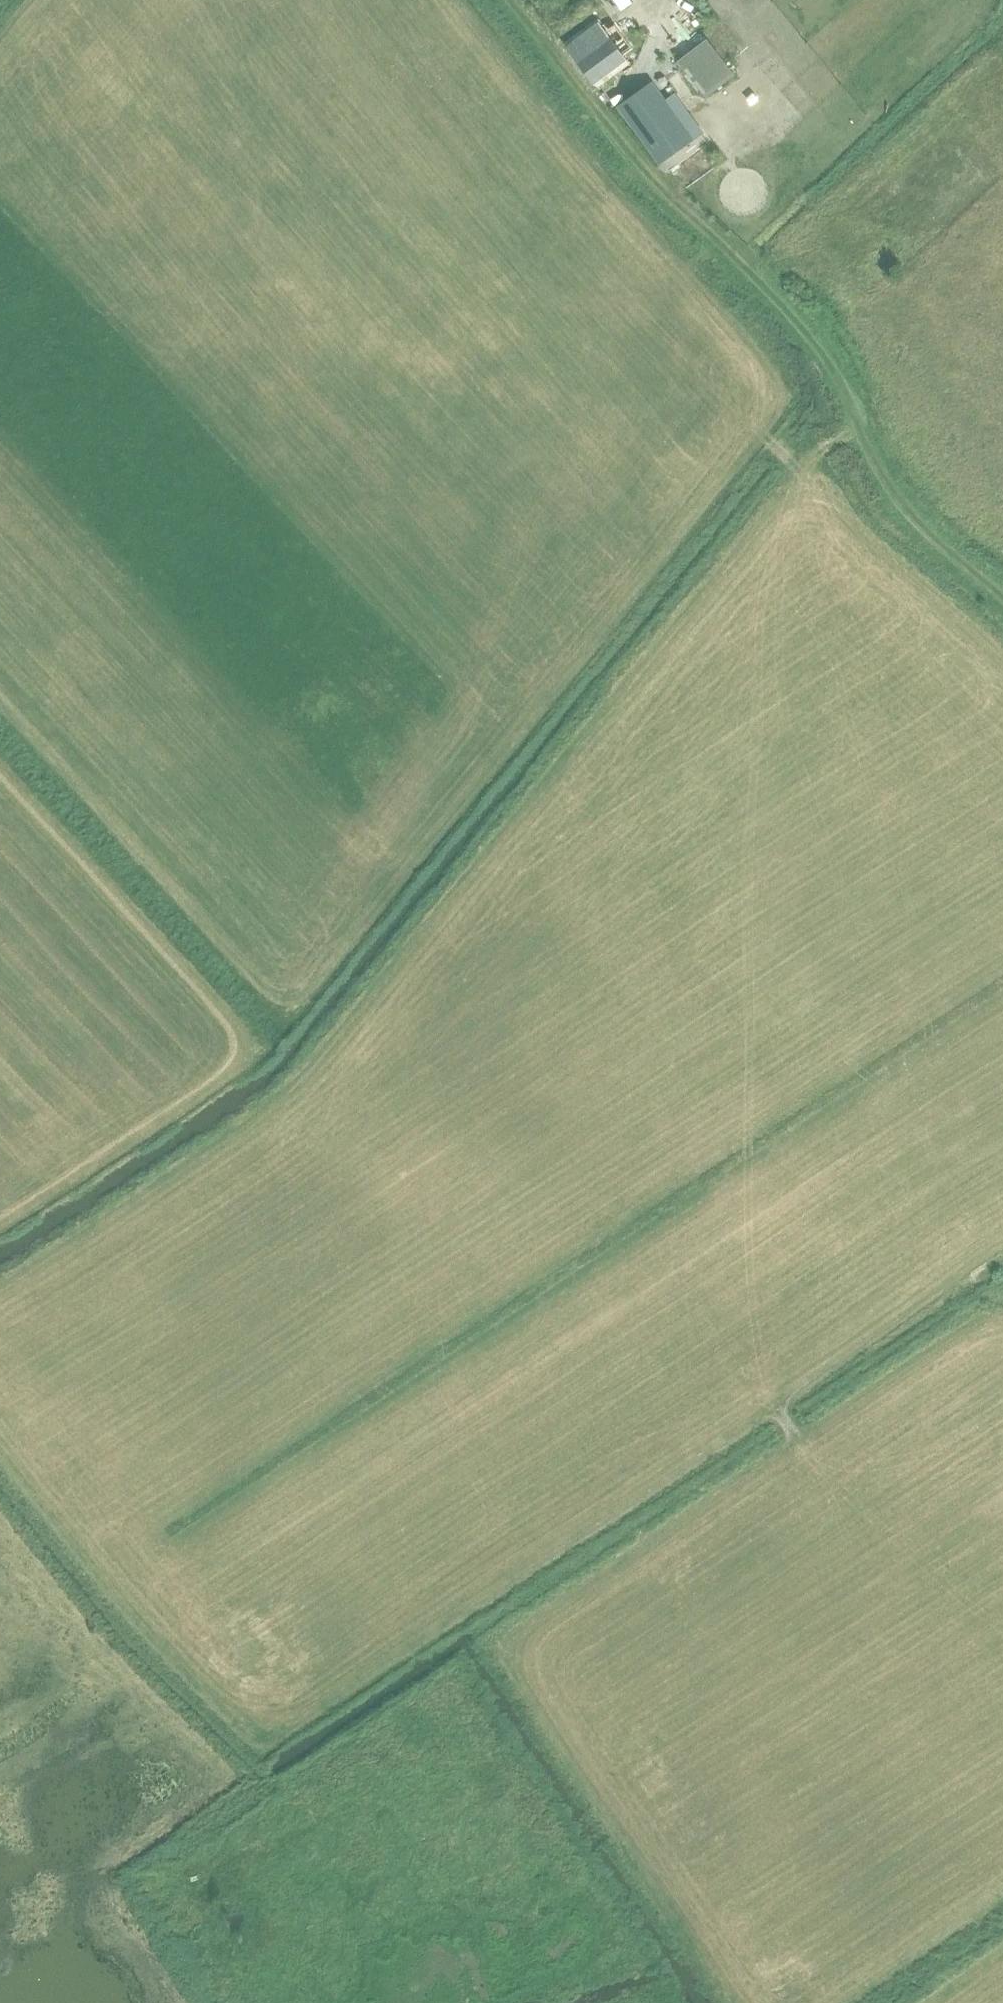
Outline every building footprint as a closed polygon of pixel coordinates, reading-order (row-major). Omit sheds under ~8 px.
[(600,24),(568,48),(594,82),(626,58),(623,54),(632,47),(614,24),(605,31),(600,24)] [(707,38),(678,60),(706,97),(735,76),(707,38)] [(674,63),(661,73),(676,92),(689,82),(674,63)] [(618,107),(660,164),(693,140),(652,82),(618,107)]
